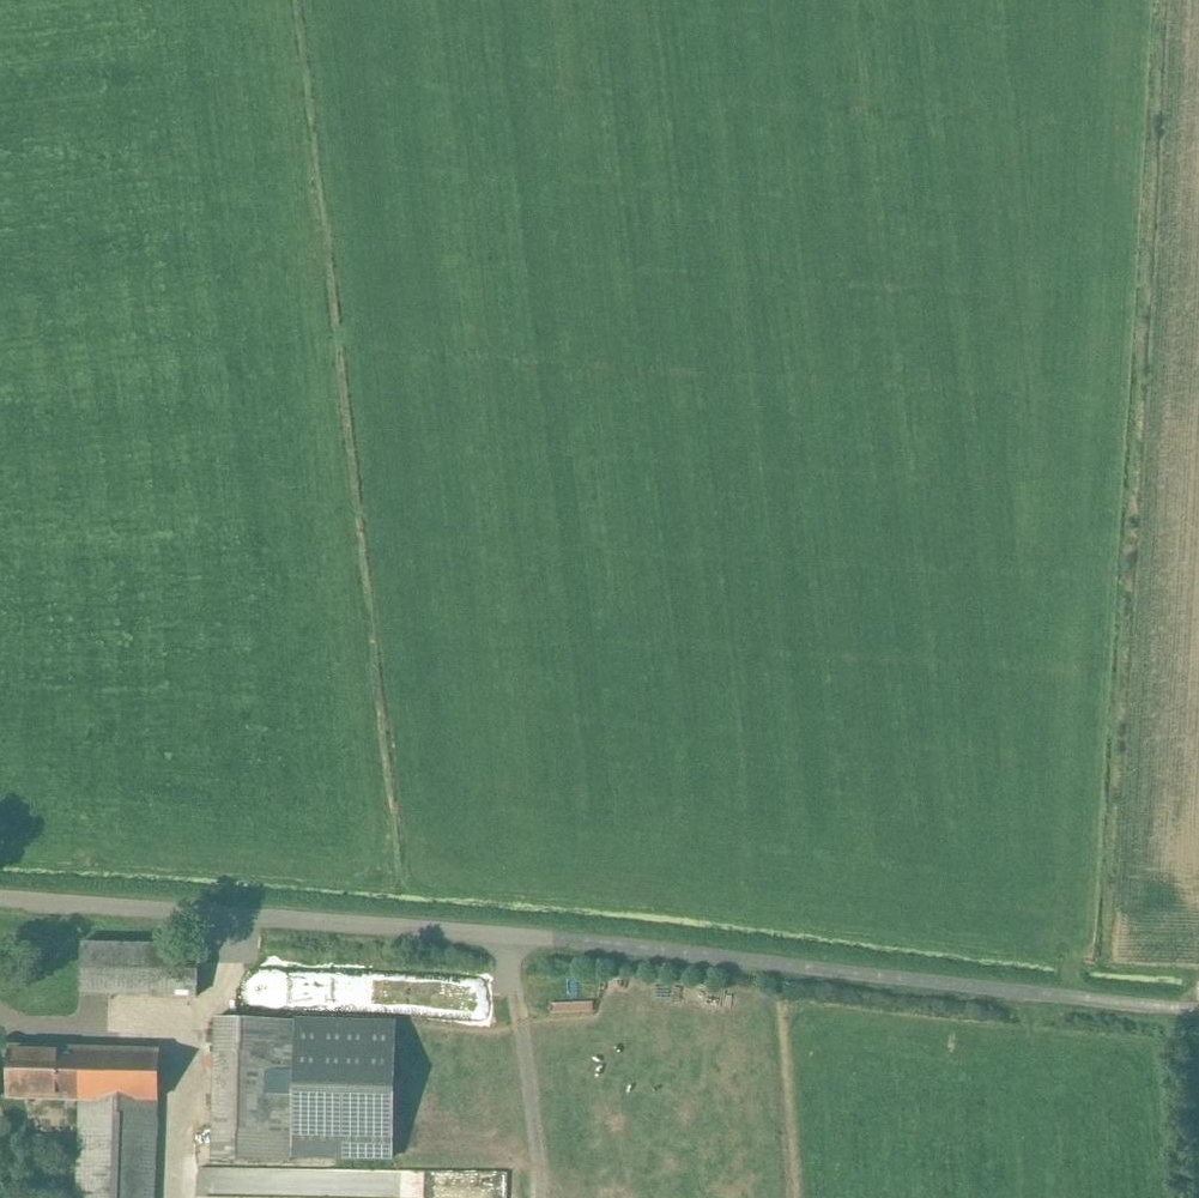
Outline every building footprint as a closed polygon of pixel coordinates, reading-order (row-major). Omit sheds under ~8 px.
[(110,944),(81,944),(80,994),(108,995),(110,944)] [(199,947),(110,944),(108,995),(197,997),(199,947)] [(593,1009),(593,1000),(551,1002),(552,1011),(593,1009)] [(394,1024),(215,1019),(212,1161),(290,1162),(291,1157),(391,1159),(394,1024)] [(57,1049),(7,1047),(5,1096),(56,1098),(57,1049)] [(156,1052),(57,1049),(56,1098),(77,1099),(77,1098),(155,1101),(156,1052)] [(77,1098),(77,1099),(76,1197),(152,1197),(155,1101),(77,1098)] [(507,1173),(433,1170),(432,1181),(439,1182),(439,1197),(506,1197),(507,1173)]
